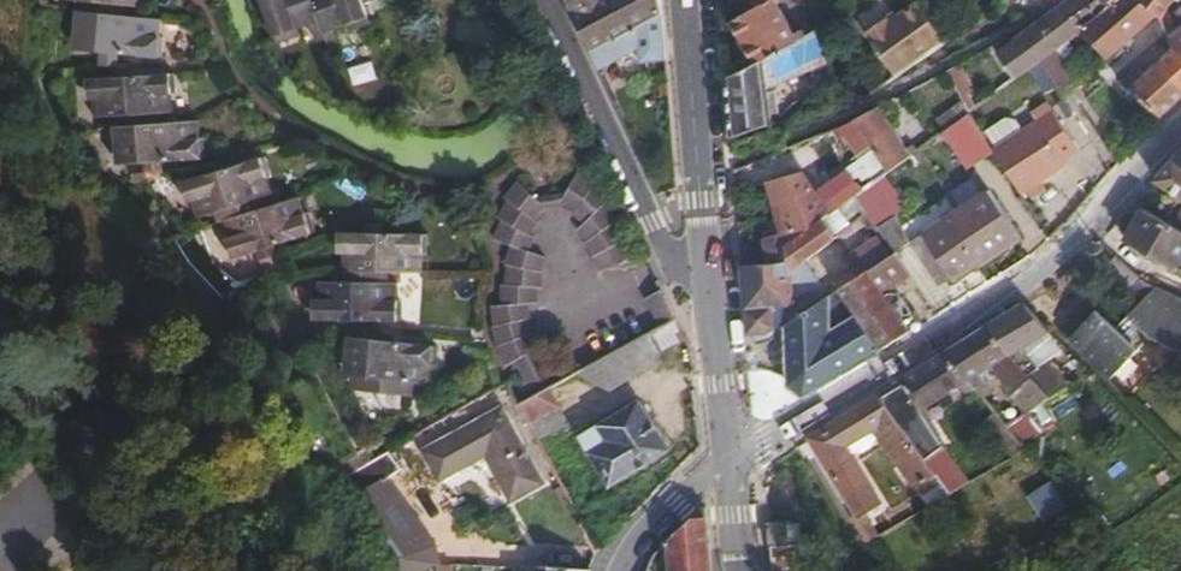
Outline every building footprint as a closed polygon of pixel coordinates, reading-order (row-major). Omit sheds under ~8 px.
[(78,8),(84,9),(103,10),(105,0),(79,0),(78,8)] [(112,61),(131,60),(133,60),(133,52),(163,54),(167,19),(132,14),(131,3),(113,0),(105,0),(103,10),(84,9),(80,45),(101,48),(100,61),(112,61)] [(278,40),(298,33),(296,30),(311,25),(316,40),(326,36),(312,0),(264,0),(278,40)] [(326,36),(330,48),(339,45),(333,29),(346,24),(348,31),(373,22),(365,1),(365,0),(312,0),(326,36)] [(663,0),(588,0),(573,7),(592,48),(664,14),(663,0)] [(735,17),(758,63),(766,59),(800,42),(796,32),(784,0),(769,0),(761,4),(735,17)] [(1064,4),(1082,30),(1087,27),(1110,0),(1070,0),(1064,4)] [(1087,27),(1111,53),(1151,8),(1141,0),(1110,0),(1087,27)] [(868,33),(898,76),(947,41),(920,3),(892,23),(889,18),(868,33)] [(1158,3),(1151,8),(1162,25),(1169,37),(1176,33),(1158,3)] [(1082,30),(1064,4),(1021,37),(1030,53),(1018,62),(1025,73),(1043,59),(1059,47),(1082,30)] [(664,14),(592,48),(600,67),(620,58),(627,73),(649,62),(667,58),(664,14)] [(800,42),(808,37),(805,29),(796,32),(800,42)] [(800,42),(766,59),(770,89),(821,65),(830,61),(820,30),(808,37),(800,42)] [(1168,123),(1180,108),(1180,49),(1178,46),(1149,76),(1140,67),(1125,83),(1168,123)] [(1079,79),(1059,47),(1043,59),(1063,90),(1079,79)] [(758,63),(729,78),(735,134),(774,123),(770,89),(766,59),(758,63)] [(137,110),(165,109),(178,108),(176,71),(131,74),(131,60),(112,61),(113,76),(91,77),(93,114),(111,113),(111,123),(120,123),(137,122),(137,110)] [(959,66),(948,71),(963,96),(968,93),(973,90),(959,66)] [(966,117),(973,112),(970,107),(962,112),(966,117)] [(137,122),(120,123),(122,161),(144,160),(145,168),(163,168),(162,158),(204,156),(203,118),(166,119),(165,109),(137,110),(137,122)] [(966,117),(944,133),(970,172),(999,153),(998,151),(973,112),(966,117)] [(1055,112),(998,151),(999,153),(1024,193),(1067,165),(1064,160),(1080,150),(1055,112)] [(774,123),(735,134),(736,150),(776,133),(774,123)] [(900,134),(878,149),(884,159),(892,172),(914,155),(900,134)] [(240,202),(265,195),(276,191),(264,156),(225,168),(222,159),(202,165),(205,174),(186,180),(197,216),(214,211),(217,220),(223,218),(243,212),(240,202)] [(1178,156),(1169,166),(1158,177),(1180,200),(1180,159),(1178,156)] [(827,216),(829,219),(859,197),(892,172),(884,159),(821,205),(827,216)] [(783,217),(788,231),(827,216),(821,205),(802,171),(771,182),(783,217)] [(614,198),(583,175),(564,204),(578,212),(590,224),(585,229),(589,242),(596,254),(600,251),(605,265),(634,252),(627,237),(620,222),(607,204),(614,198)] [(951,193),(962,210),(992,254),(1020,234),(991,191),(985,195),(974,178),(951,193)] [(516,361),(539,349),(531,333),(527,318),(528,301),(537,301),(538,284),(543,285),(543,269),(547,253),(532,248),(535,234),(532,233),(539,219),(537,216),(545,204),(520,181),(508,200),(500,217),(503,219),(497,237),(514,243),(508,263),(507,284),(504,284),(505,304),(493,305),(495,325),(499,346),(509,365),(516,361)] [(243,212),(223,218),(235,255),(255,249),(258,257),(276,251),(274,243),(313,231),(301,194),(268,204),(265,195),(240,202),(243,212)] [(1144,207),(1128,233),(1177,263),(1180,255),(1180,229),(1171,223),(1144,207)] [(1171,223),(1180,229),(1180,208),(1171,223)] [(962,210),(947,220),(977,264),(992,254),(962,210)] [(769,263),(746,264),(753,337),(772,336),(774,334),(779,330),(782,324),(780,319),(795,298),(822,281),(809,262),(839,235),(829,219),(827,216),(788,231),(778,234),(768,238),(769,263)] [(773,221),(778,234),(788,231),(783,217),(773,221)] [(947,220),(914,242),(940,280),(952,273),(955,277),(977,264),(947,220)] [(342,232),(342,268),(358,268),(358,281),(386,281),(386,268),(426,269),(427,233),(384,232),(384,223),(364,222),(364,233),(342,232)] [(861,275),(880,265),(868,245),(850,257),(861,275)] [(1076,335),(1115,374),(1154,335),(1180,346),(1180,293),(1148,279),(1119,253),(1104,268),(1134,298),(1135,314),(1122,325),(1104,307),(1076,335)] [(861,275),(843,287),(882,348),(901,336),(925,321),(914,305),(911,308),(904,296),(893,303),(886,293),(914,275),(898,254),(880,265),(861,275)] [(340,318),(340,326),(358,327),(359,318),(400,320),(401,282),(386,281),(358,281),(358,268),(342,268),(335,268),(335,280),(320,280),(319,318),(340,318)] [(789,382),(805,393),(854,365),(882,348),(843,287),(787,324),(789,382)] [(1007,310),(989,321),(1011,351),(1050,396),(1068,383),(1057,367),(1065,362),(1059,354),(1052,358),(1050,357),(1036,366),(1028,356),(1058,338),(1044,324),(1025,298),(1007,310)] [(678,316),(570,373),(604,392),(654,364),(649,354),(686,334),(678,316)] [(947,348),(970,376),(977,385),(984,394),(993,387),(987,379),(998,372),(1024,404),(1004,418),(1009,424),(1050,396),(1011,351),(989,321),(980,327),(947,348)] [(375,339),(353,337),(350,375),(367,376),(366,389),(392,391),(393,379),(433,383),(436,345),(395,341),(396,331),(375,329),(375,339)] [(893,383),(879,392),(899,421),(970,376),(947,348),(893,383)] [(539,349),(516,361),(534,393),(551,384),(556,381),(539,349)] [(534,393),(520,401),(538,436),(570,420),(551,384),(534,393)] [(984,394),(977,385),(965,395),(1010,448),(1013,445),(1018,451),(1027,445),(1009,424),(1004,418),(984,394)] [(846,413),(810,436),(852,512),(875,501),(842,443),(872,425),(916,486),(936,473),(931,467),(899,421),(879,392),(846,413)] [(641,398),(581,435),(610,483),(669,444),(641,398)] [(505,407),(427,448),(441,475),(487,451),(511,496),(543,479),(505,407)] [(439,563),(433,545),(388,475),(400,468),(389,449),(339,477),(377,534),(369,539),(387,568),(381,570),(421,570),(439,563)] [(949,456),(931,467),(936,473),(948,492),(967,481),(949,456)] [(1048,480),(1028,496),(1045,519),(1065,503),(1048,480)] [(707,504),(702,504),(666,545),(670,570),(711,570),(707,504)] [(1077,507),(1069,513),(1073,519),(1082,513),(1077,507)] [(788,517),(768,518),(770,542),(792,541),(792,536),(801,536),(800,519),(788,520),(788,517)] [(803,543),(770,545),(771,565),(805,563),(803,543)]
